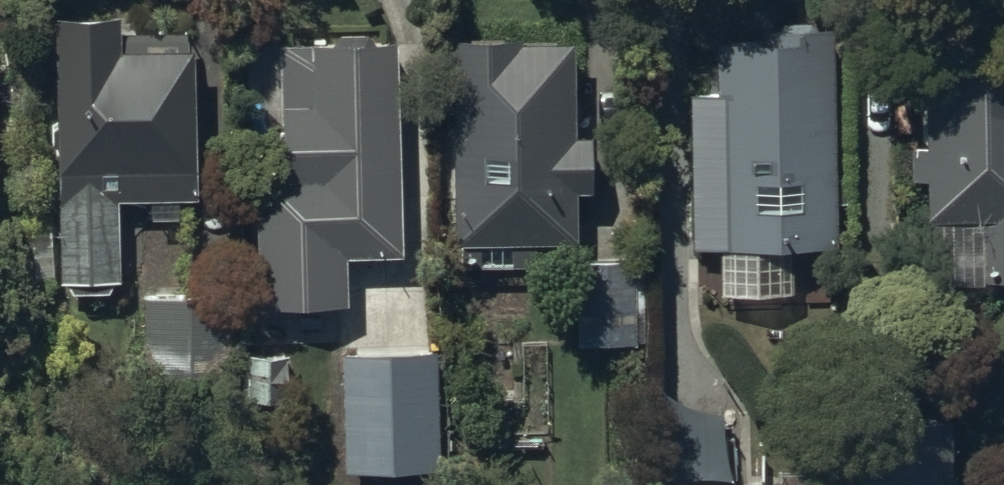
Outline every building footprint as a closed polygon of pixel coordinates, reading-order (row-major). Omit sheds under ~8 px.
[(116,21),(53,22),(59,290),(118,289),(116,205),(148,204),(148,224),(178,223),(177,205),(195,205),(192,58),(185,58),(185,38),(116,39),(116,21)] [(833,258),(833,207),(844,207),(843,180),(832,180),(830,35),(763,36),(763,51),(717,52),(718,98),(689,98),(692,253),(719,253),(720,305),(793,303),(792,258),(833,258)] [(338,38),(332,50),(278,50),(284,189),(253,190),(258,313),(347,309),(345,265),(404,262),(394,49),(378,49),(366,38),(338,38)] [(520,43),(453,43),(454,249),(469,249),(469,271),(575,270),(575,199),(589,199),(589,143),(572,143),(571,53),(520,53),(520,43)] [(925,61),(925,153),(910,153),(911,187),(924,187),(925,227),(932,227),(933,291),(983,290),(982,284),(1003,284),(1003,61),(925,61)] [(610,272),(579,272),(577,349),(632,351),(634,289),(610,289),(610,272)] [(222,294),(143,295),(144,382),(222,381),(222,294)] [(436,355),(407,356),(407,349),(356,351),(357,357),(341,358),(344,477),(438,474),(436,355)]
